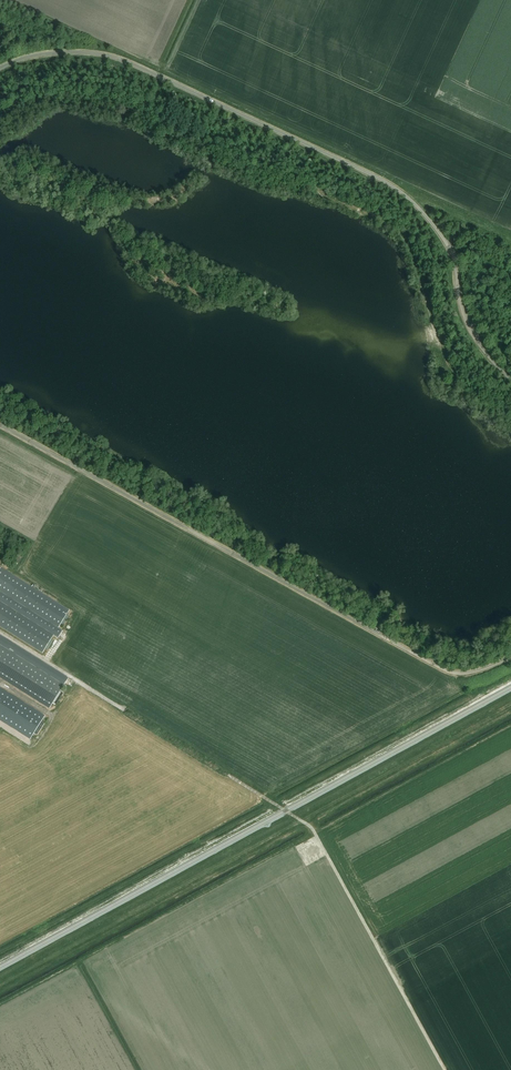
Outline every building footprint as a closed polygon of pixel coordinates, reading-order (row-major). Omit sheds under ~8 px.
[(0,570),(0,591),(59,628),(61,624),(67,615),(70,610),(1,567),(0,570)] [(54,635),(58,638),(63,631),(59,628),(0,591),(0,601),(54,635)] [(43,653),(45,648),(51,639),(54,635),(0,601),(0,626),(43,653)] [(64,685),(69,678),(0,635),(0,645),(64,685)] [(49,709),(64,685),(0,645),(0,678),(49,709)] [(30,739),(45,715),(0,687),(0,720),(30,739)]
